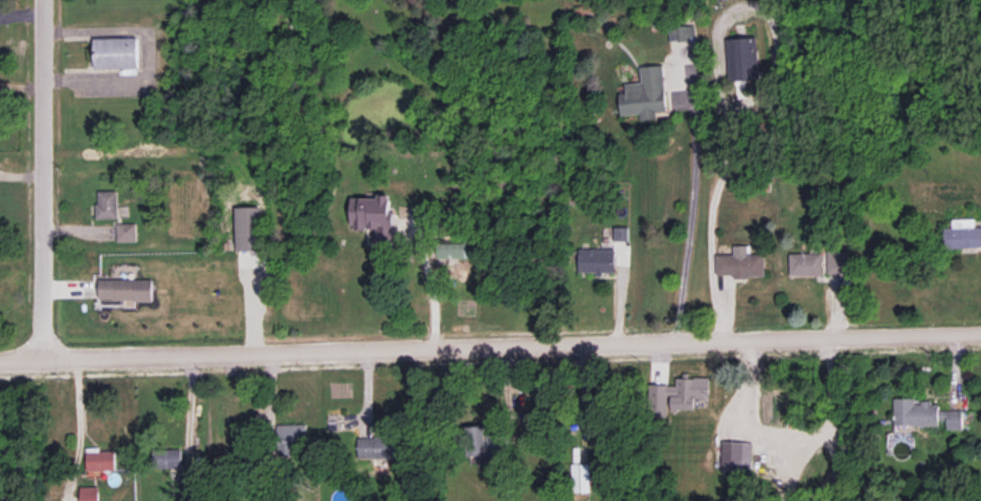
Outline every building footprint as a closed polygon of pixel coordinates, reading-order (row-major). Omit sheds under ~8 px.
[(668,26),(669,39),(695,38),(695,25),(668,26)] [(138,37),(94,38),(94,69),(138,67),(138,37)] [(726,38),(728,80),(759,79),(757,37),(726,38)] [(667,111),(664,65),(640,66),(641,82),(624,83),(625,93),(619,93),(620,115),(638,114),(638,120),(657,118),(656,111),(667,111)] [(118,218),(118,190),(96,190),(97,218),(118,218)] [(351,196),(351,229),(376,229),(376,241),(395,241),(395,219),(390,219),(390,196),(351,196)] [(260,207),(235,207),(236,250),(261,250),(260,207)] [(974,226),(974,218),(952,219),(952,227),(944,227),(945,248),(980,247),(980,226),(974,226)] [(117,241),(137,241),(136,223),(116,223),(117,241)] [(613,240),(628,241),(628,227),(614,226),(613,240)] [(438,257),(466,258),(467,244),(439,243),(438,257)] [(765,276),(764,254),(750,254),(750,245),(733,245),(733,254),(716,254),(716,274),(733,274),(733,277),(765,276)] [(578,271),(597,272),(597,276),(615,277),(615,249),(578,248),(578,271)] [(826,250),(827,273),(847,272),(846,249),(826,250)] [(789,253),(790,276),(823,275),(823,252),(789,253)] [(153,300),(153,279),(99,278),(99,299),(153,300)] [(708,377),(676,377),(676,384),(657,384),(657,412),(669,412),(669,410),(695,410),(695,397),(708,397),(708,377)] [(915,397),(894,398),(894,425),(939,425),(939,402),(915,402),(915,397)] [(963,429),(962,409),(941,410),(941,419),(946,419),(946,429),(963,429)] [(277,425),(278,453),(306,452),(305,424),(277,425)] [(468,455),(506,454),(505,432),(497,432),(497,424),(467,426),(468,455)] [(357,438),(358,459),(402,457),(402,437),(357,438)] [(752,442),(722,441),(721,469),(751,469),(752,442)] [(115,469),(115,450),(99,450),(99,447),(86,447),(86,470),(115,469)] [(181,468),(181,447),(156,447),(156,468),(181,468)] [(571,463),(572,491),(590,491),(589,463),(571,463)] [(98,486),(80,486),(80,500),(99,500),(98,486)]
